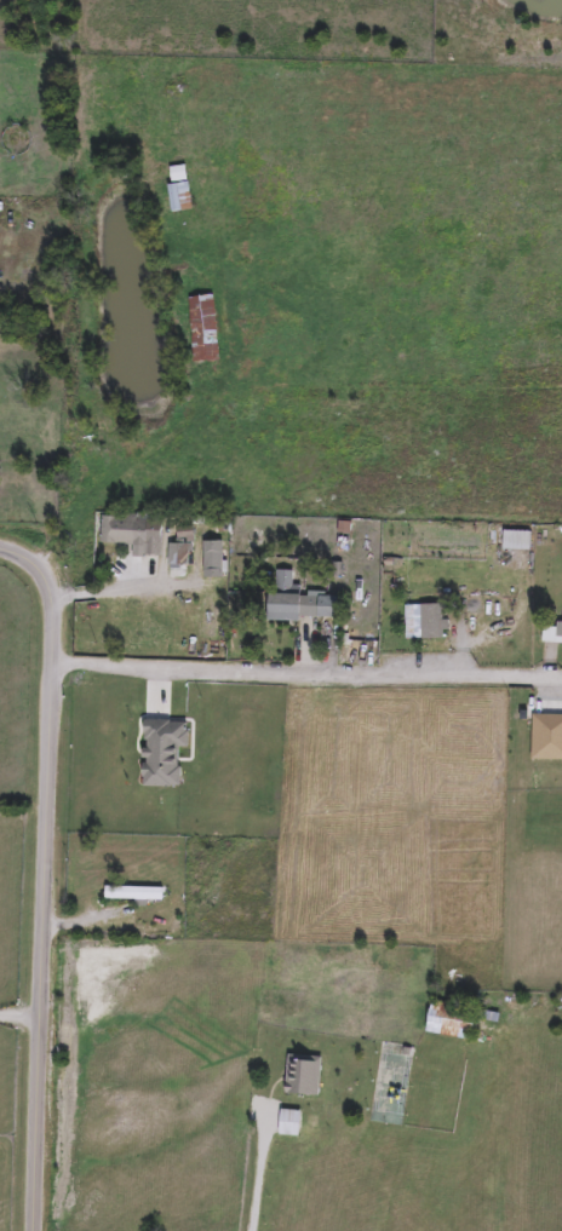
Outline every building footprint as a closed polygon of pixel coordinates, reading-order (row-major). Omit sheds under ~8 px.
[(172,168),(188,166),(194,209),(173,213),(168,184),(174,183),(172,168)] [(216,295),(222,361),(195,363),(189,298),(216,295)] [(103,545),(103,517),(165,518),(164,556),(143,556),(143,546),(103,545)] [(194,528),(194,569),(168,569),(168,545),(179,545),(179,528),(194,528)] [(534,551),(506,551),(506,531),(534,531),(534,551)] [(305,597),(342,597),(343,620),(275,621),(275,571),(296,571),(296,587),(305,587),(305,597)] [(448,640),(424,640),(424,605),(448,605),(448,640)] [(147,787),(148,721),(187,721),(185,788),(147,787)] [(165,898),(109,898),(109,888),(165,888),(165,898)] [(475,1042),(429,1032),(436,1001),(481,1011),(475,1042)]
